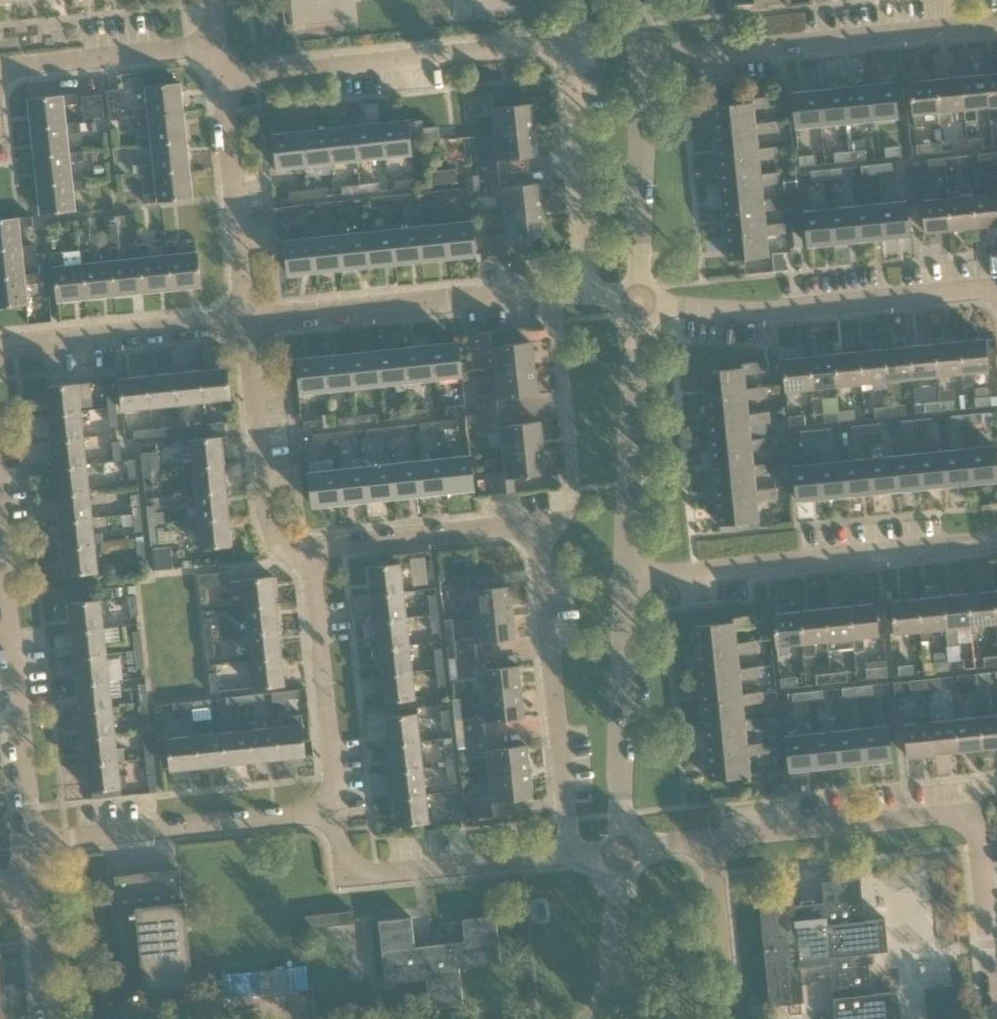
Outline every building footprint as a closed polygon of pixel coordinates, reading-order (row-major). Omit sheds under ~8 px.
[(986,74),(990,106),(991,118),(996,118),(996,73),(986,74)] [(961,76),(965,109),(965,116),(975,115),(975,108),(990,106),(986,74),(961,76)] [(936,79),(940,111),(941,123),(952,122),(951,110),(965,109),(961,76),(936,79)] [(940,111),(936,79),(910,82),(915,126),(941,123),(940,111)] [(135,118),(149,116),(183,113),(180,83),(145,87),(147,106),(134,108),(135,118)] [(895,83),(870,85),(874,118),(898,115),(895,83)] [(870,85),(845,88),(849,120),(874,118),(870,85)] [(824,123),(849,120),(845,88),(820,91),(824,123)] [(108,90),(111,120),(124,119),(121,89),(108,90)] [(824,123),(820,91),(794,93),(798,126),(824,123)] [(493,112),(495,134),(536,130),(534,103),(500,106),(499,93),(471,96),(473,114),(493,112)] [(29,98),(32,128),(66,124),(64,105),(78,103),(77,94),(29,98)] [(102,95),(82,97),(84,118),(104,116),(102,95)] [(714,105),(717,131),(758,127),(757,123),(756,108),(774,106),(773,95),(754,97),(754,101),(714,105)] [(186,142),(183,113),(149,116),(151,136),(136,137),(137,147),(151,145),(186,142)] [(719,156),(760,152),(759,148),(758,133),(776,131),(775,121),(757,123),(758,127),(717,131),(719,156)] [(408,122),(382,124),(385,156),(412,153),(408,122)] [(80,123),(66,124),(32,128),(35,157),(69,153),(67,134),(81,132),(80,123)] [(358,159),(385,156),(382,124),(355,127),(358,159)] [(331,162),(358,159),(355,127),(328,130),(331,162)] [(423,128),(424,140),(439,138),(438,127),(423,128)] [(304,164),(331,162),(328,130),(301,133),(304,164)] [(477,156),(479,175),(507,172),(506,157),(538,155),(536,130),(495,134),(497,154),(477,156)] [(276,167),(304,164),(301,133),(273,136),(276,167)] [(983,138),(968,140),(969,149),(984,147),(983,138)] [(969,149),(968,140),(951,141),(952,151),(969,149)] [(141,175),(155,174),(189,170),(186,142),(151,145),(153,163),(140,165),(141,175)] [(917,145),(919,154),(933,152),(932,143),(917,145)] [(719,156),(722,182),(763,178),(762,174),(761,158),(779,156),(778,146),(759,148),(760,152),(719,156)] [(886,148),(887,157),(902,155),(901,146),(886,148)] [(88,161),(99,160),(98,151),(87,152),(88,161)] [(866,151),(852,152),(853,161),(867,160),(866,151)] [(83,152),(69,153),(35,157),(38,185),(72,182),(70,162),(83,160),(83,152)] [(853,161),(852,152),(835,153),(836,162),(853,161)] [(995,161),(995,152),(978,153),(980,174),(996,173),(995,161)] [(801,157),(802,166),(815,164),(814,155),(801,157)] [(960,156),(945,157),(946,166),(961,165),(960,156)] [(946,166),(945,157),(928,159),(929,168),(946,166)] [(915,178),(930,177),(929,168),(928,159),(913,161),(915,178)] [(893,162),(878,164),(879,173),(894,172),(893,162)] [(864,175),(879,173),(878,164),(863,165),(864,175)] [(844,167),(827,169),(828,178),(844,177),(844,167)] [(436,169),(436,182),(461,181),(460,168),(436,169)] [(813,180),(828,178),(827,169),(812,170),(813,180)] [(192,199),(189,170),(155,174),(157,193),(143,194),(144,204),(192,199)] [(541,182),(509,185),(507,172),(479,175),(481,190),(481,194),(496,192),(498,214),(503,213),(544,209),(541,182)] [(762,174),(763,178),(722,182),(725,207),(765,203),(764,199),(763,183),(782,181),(781,172),(762,174)] [(796,172),(784,173),(785,185),(797,184),(796,172)] [(348,186),(360,185),(359,175),(347,176),(348,186)] [(469,191),(481,190),(479,175),(467,176),(469,191)] [(85,180),(72,182),(38,185),(41,214),(75,211),(73,190),(86,189),(85,180)] [(395,182),(396,189),(415,187),(415,180),(395,182)] [(379,183),(361,185),(362,193),(380,191),(379,183)] [(962,196),(949,197),(952,229),(977,227),(974,194),(973,184),(961,185),(962,196)] [(974,194),(977,227),(996,225),(996,184),(985,186),(986,193),(974,194)] [(362,193),(361,185),(360,185),(348,186),(342,187),(343,194),(362,193)] [(952,229),(949,197),(948,185),(938,186),(940,198),(923,199),(927,232),(952,229)] [(326,189),(307,190),(308,198),(327,196),(326,189)] [(461,189),(442,191),(443,198),(461,196),(461,189)] [(289,200),(308,198),(307,190),(288,192),(289,200)] [(443,198),(442,191),(424,193),(424,200),(443,198)] [(119,208),(129,207),(127,194),(118,195),(119,208)] [(407,195),(389,197),(389,204),(408,202),(407,195)] [(371,205),(389,204),(389,197),(370,199),(371,205)] [(725,207),(728,233),(768,229),(767,225),(766,209),(784,207),(783,197),(764,199),(765,203),(725,207)] [(353,200),(335,202),(336,209),(354,208),(353,200)] [(907,201),(882,204),(885,236),(911,233),(907,201)] [(336,209),(335,202),(316,204),(317,211),(336,209)] [(860,239),(885,236),(882,204),(857,207),(860,239)] [(281,208),(282,215),(301,213),(300,206),(281,208)] [(835,242),(860,239),(857,207),(832,210),(835,242)] [(547,234),(544,209),(503,213),(505,233),(486,235),(488,254),(515,252),(513,238),(547,234)] [(835,242),(832,210),(806,212),(810,245),(835,242)] [(22,246),(20,227),(33,225),(32,217),(0,220),(0,249),(22,246)] [(408,230),(392,231),(396,263),(422,260),(419,228),(418,220),(407,221),(408,230)] [(788,223),(790,247),(803,246),(800,222),(788,223)] [(446,226),(449,257),(476,254),(473,223),(446,226)] [(767,225),(768,229),(728,233),(730,258),(770,254),(768,234),(787,232),(786,223),(767,225)] [(110,237),(118,237),(117,225),(109,225),(110,237)] [(446,226),(419,228),(422,260),(449,257),(446,226)] [(139,240),(147,239),(146,227),(137,228),(139,240)] [(82,242),(91,241),(90,229),(81,229),(82,242)] [(369,266),(396,263),(392,231),(365,234),(369,266)] [(339,237),(342,268),(369,266),(365,234),(339,237)] [(339,237),(312,240),(315,271),(342,268),(339,237)] [(315,271),(312,240),(284,243),(288,274),(315,271)] [(166,242),(168,255),(171,290),(201,287),(197,252),(177,254),(175,241),(166,242)] [(143,293),(171,290),(168,255),(149,257),(147,244),(138,245),(139,259),(143,293)] [(25,275),(23,255),(36,254),(35,245),(22,246),(0,249),(0,278),(25,275)] [(109,248),(111,261),(114,296),(143,293),(139,259),(120,260),(119,247),(109,248)] [(81,250),(82,264),(86,298),(114,296),(111,261),(91,263),(90,250),(81,250)] [(57,301),(86,298),(82,264),(63,266),(62,253),(52,254),(57,301)] [(0,278),(0,308),(28,305),(26,284),(39,283),(38,274),(25,275),(0,278)] [(493,351),(495,371),(536,367),(533,340),(500,344),(499,331),(471,334),(473,353),(493,351)] [(986,338),(960,341),(963,372),(989,369),(986,338)] [(960,341),(935,343),(938,375),(963,372),(960,341)] [(935,343),(910,346),(913,377),(938,375),(935,343)] [(459,344),(431,347),(435,378),(462,375),(459,344)] [(888,380),(913,377),(910,346),(885,348),(888,380)] [(408,381),(435,378),(431,347),(405,350),(408,381)] [(860,351),(863,382),(864,391),(874,391),(873,381),(888,380),(885,348),(860,351)] [(381,384),(408,381),(405,350),(378,353),(381,384)] [(838,385),(863,382),(860,351),(835,353),(838,385)] [(354,387),(381,384),(378,353),(351,356),(354,387)] [(813,387),(838,385),(835,353),(810,356),(813,387)] [(351,356),(324,358),(327,389),(354,387),(351,356)] [(788,390),(813,387),(810,356),(785,359),(788,390)] [(327,389),(324,358),(297,361),(300,392),(327,389)] [(705,371),(708,396),(747,392),(746,388),(745,372),(765,370),(764,361),(742,363),(743,367),(705,371)] [(539,392),(536,367),(495,371),(497,392),(478,394),(480,413),(508,410),(506,396),(539,392)] [(228,368),(200,370),(203,403),(231,401),(228,368)] [(176,406),(203,403),(200,370),(173,373),(176,406)] [(173,373),(146,376),(149,409),(176,406),(173,373)] [(149,409),(146,376),(119,379),(122,412),(124,412),(125,420),(136,419),(135,411),(149,409)] [(46,387),(49,415),(81,411),(81,407),(94,406),(93,398),(80,399),(78,383),(46,387)] [(746,388),(747,392),(708,396),(710,422),(750,418),(749,414),(748,397),(767,395),(766,386),(746,388)] [(107,390),(109,408),(116,408),(114,389),(107,390)] [(975,399),(976,408),(993,407),(992,397),(975,399)] [(956,401),(941,403),(942,413),(957,411),(956,401)] [(916,415),(942,413),(941,403),(915,405),(916,415)] [(907,405),(891,407),(892,418),(908,416),(907,405)] [(445,407),(445,415),(466,413),(465,406),(445,407)] [(892,418),(891,407),(875,408),(876,419),(892,418)] [(116,408),(109,408),(111,427),(118,427),(116,408)] [(430,409),(411,411),(412,419),(431,417),(430,409)] [(501,430),(504,452),(545,447),(542,420),(532,421),(509,424),(508,410),(480,413),(482,432),(501,430)] [(856,410),(841,412),(842,422),(857,421),(856,410)] [(81,413),(81,411),(49,415),(52,442),(84,438),(81,413)] [(412,419),(411,411),(392,413),(393,421),(412,419)] [(749,414),(750,418),(710,422),(713,447),(752,443),(751,439),(750,423),(769,421),(769,412),(749,414)] [(842,422),(841,412),(826,413),(827,424),(842,422)] [(324,427),(332,426),(330,414),(322,415),(323,420),(324,427)] [(982,414),(968,416),(969,425),(983,423),(982,414)] [(376,415),(357,417),(358,424),(377,422),(376,415)] [(791,417),(792,427),(806,426),(805,416),(791,417)] [(969,425),(968,416),(952,418),(954,426),(969,425)] [(358,424),(357,417),(338,419),(339,426),(358,424)] [(933,419),(918,421),(919,430),(934,428),(933,419)] [(304,423),(305,429),(324,427),(323,420),(304,423)] [(457,421),(439,423),(440,429),(458,428),(457,421)] [(919,430),(918,421),(902,422),(903,431),(919,430)] [(224,423),(205,425),(206,432),(225,430),(224,423)] [(440,429),(439,423),(420,425),(421,432),(440,429)] [(884,424),(868,425),(869,435),(884,434),(884,424)] [(187,434),(206,432),(205,425),(187,426),(187,434)] [(853,436),(869,435),(868,425),(852,426),(853,436)] [(405,426),(386,428),(387,436),(405,434),(405,426)] [(172,428),(152,429),(152,437),(172,435),(172,428)] [(387,436),(386,428),(367,430),(367,438),(387,436)] [(134,438),(152,437),(152,429),(133,431),(134,438)] [(832,429),(817,430),(818,440),(833,438),(832,429)] [(818,440),(817,430),(802,432),(803,441),(818,440)] [(332,434),(333,441),(352,439),(351,432),(332,434)] [(315,443),(333,441),(332,434),(314,435),(315,443)] [(190,440),(193,469),(225,465),(222,437),(190,440)] [(755,468),(754,464),(753,449),(772,447),(771,437),(751,439),(752,443),(713,447),(715,472),(755,468)] [(52,443),(55,468),(87,464),(84,438),(52,442),(52,443)] [(112,443),(115,462),(122,461),(119,442),(112,443)] [(972,449),(975,480),(996,478),(996,456),(996,446),(972,449)] [(547,472),(545,447),(504,452),(506,472),(486,474),(488,493),(516,490),(514,476),(547,472)] [(972,449),(946,452),(950,483),(975,480),(972,449)] [(432,461),(416,462),(420,495),(447,492),(443,459),(442,450),(431,452),(432,461)] [(925,486),(950,483),(946,452),(921,454),(925,486)] [(141,454),(143,474),(151,473),(149,453),(141,454)] [(921,454),(896,457),(899,488),(925,486),(921,454)] [(351,469),(336,471),(339,504),(367,501),(363,468),(362,457),(350,459),(351,469)] [(459,458),(443,459),(447,492),(474,489),(470,457),(459,458)] [(874,491),(899,488),(896,457),(871,460),(874,491)] [(128,461),(130,479),(137,479),(135,460),(128,461)] [(849,494),(874,491),(871,460),(846,462),(849,494)] [(416,462),(390,465),(393,498),(420,495),(416,462)] [(715,472),(718,498),(757,494),(757,490),(755,474),(775,472),(774,462),(754,464),(755,468),(715,472)] [(846,462),(821,465),(824,496),(849,494),(846,462)] [(55,469),(58,495),(90,491),(87,464),(55,468),(55,469)] [(193,469),(195,496),(227,492),(225,465),(193,469)] [(367,501),(393,498),(390,465),(378,467),(363,468),(367,501)] [(824,496),(821,465),(795,468),(798,499),(824,496)] [(312,506),(339,504),(336,471),(308,474),(312,506)] [(153,490),(151,473),(143,474),(144,491),(153,490)] [(757,490),(757,494),(718,498),(721,524),(760,520),(758,500),(777,498),(776,488),(757,490)] [(58,496),(60,521),(92,518),(90,491),(58,495),(58,496)] [(196,505),(198,522),(230,519),(227,492),(195,496),(185,497),(186,506),(196,505)] [(131,495),(133,514),(141,513),(139,494),(131,495)] [(157,526),(155,506),(147,507),(149,527),(157,526)] [(141,513),(133,514),(135,532),(143,531),(141,513)] [(92,518),(60,521),(63,548),(95,545),(95,542),(103,541),(102,531),(94,532),(92,518)] [(232,546),(230,519),(198,522),(200,549),(232,546)] [(159,544),(157,526),(149,527),(151,545),(159,544)] [(136,544),(138,563),(146,562),(144,543),(136,544)] [(95,545),(63,548),(66,576),(98,572),(95,545)] [(155,570),(173,569),(171,546),(153,548),(155,570)] [(425,562),(427,581),(436,580),(434,562),(425,562)] [(369,567),(372,595),(403,591),(400,564),(369,567)] [(198,575),(201,603),(209,602),(208,587),(230,585),(229,572),(198,575)] [(240,580),(244,608),(276,604),(272,576),(240,580)] [(469,596),(471,616),(511,611),(509,586),(476,590),(475,576),(448,579),(449,592),(450,598),(469,596)] [(406,618),(403,591),(372,595),(375,622),(406,618)] [(992,591),(967,593),(971,625),(996,622),(992,591)] [(957,626),(971,625),(967,593),(942,596),(946,627),(947,646),(959,645),(957,626)] [(129,597),(131,616),(138,616),(136,596),(129,597)] [(429,597),(431,616),(439,615),(437,596),(429,597)] [(920,630),(922,641),(934,640),(932,629),(946,627),(942,596),(917,599),(920,630)] [(895,633),(920,630),(917,599),(892,601),(895,633)] [(69,604),(72,632),(105,628),(102,600),(69,604)] [(458,603),(444,605),(445,619),(459,617),(458,603)] [(875,603),(850,605),(853,637),(878,634),(875,603)] [(247,635),(279,631),(276,604),(244,608),(234,609),(235,620),(245,619),(247,635)] [(825,608),(828,639),(829,650),(854,647),(853,637),(850,605),(825,608)] [(815,641),(828,639),(825,608),(800,611),(803,642),(804,655),(816,654),(815,641)] [(455,642),(456,658),(484,656),(482,641),(514,638),(511,611),(471,616),(473,637),(454,638),(455,642)] [(788,644),(803,642),(800,611),(774,614),(778,655),(790,654),(788,644)] [(440,633),(439,615),(431,616),(432,634),(440,633)] [(695,625),(698,651),(737,646),(736,642),(735,627),(755,625),(754,615),(733,617),(733,621),(695,625)] [(204,619),(206,639),(213,638),(211,618),(204,619)] [(409,645),(406,618),(375,622),(378,648),(409,645)] [(107,655),(105,628),(72,632),(75,659),(107,655)] [(282,657),(279,631),(247,635),(250,661),(282,657)] [(133,632),(135,652),(142,652),(140,632),(133,632)] [(215,657),(213,638),(206,639),(208,657),(215,657)] [(736,642),(737,646),(698,651),(701,677),(739,672),(739,668),(737,652),(757,650),(756,640),(736,642)] [(455,642),(447,643),(449,659),(456,658),(455,642)] [(378,648),(381,675),(412,672),(409,645),(378,648)] [(435,650),(437,669),(444,668),(443,649),(435,650)] [(144,669),(142,652),(135,652),(137,670),(144,669)] [(75,659),(78,685),(110,682),(107,655),(75,659)] [(485,669),(484,656),(456,658),(458,678),(477,676),(479,696),(520,692),(517,665),(485,669)] [(996,666),(996,656),(986,657),(987,667),(996,666)] [(282,657),(250,661),(253,689),(285,685),(282,657)] [(966,660),(949,662),(950,671),(967,669),(966,660)] [(936,672),(950,671),(949,662),(935,663),(936,672)] [(900,666),(901,676),(916,674),(915,665),(900,666)] [(739,668),(739,672),(701,677),(703,702),(742,697),(742,693),(740,677),(760,675),(759,666),(739,668)] [(446,687),(444,668),(437,669),(439,688),(446,687)] [(868,670),(869,679),(884,677),(883,668),(868,670)] [(412,672),(381,675),(384,702),(414,699),(412,672)] [(848,672),(831,674),(832,683),(849,681),(848,672)] [(210,674),(211,693),(219,693),(217,673),(210,674)] [(993,673),(976,675),(977,684),(994,683),(993,673)] [(820,684),(832,683),(831,674),(819,675),(820,684)] [(976,675),(956,677),(958,694),(978,692),(977,684),(976,675)] [(781,679),(782,688),(798,686),(797,678),(781,679)] [(942,678),(926,680),(927,689),(943,687),(942,678)] [(912,691),(927,689),(926,680),(911,681),(912,691)] [(78,685),(80,712),(113,709),(112,695),(110,682),(78,685)] [(139,686),(140,706),(148,705),(146,685),(139,686)] [(874,685),(858,687),(859,696),(875,694),(874,685)] [(845,698),(859,696),(858,687),(843,689),(845,698)] [(292,698),(299,697),(298,690),(280,692),(281,698),(275,699),(276,707),(293,705),(292,698)] [(825,690),(808,692),(809,702),(826,700),(825,690)] [(703,702),(706,728),(745,723),(745,719),(743,703),(763,701),(762,691),(742,693),(742,697),(703,702)] [(523,718),(520,692),(479,696),(481,716),(463,718),(464,729),(465,738),(492,735),(491,721),(523,718)] [(795,704),(809,702),(808,692),(794,693),(795,704)] [(263,694),(245,696),(245,703),(264,701),(263,694)] [(245,703),(245,696),(225,698),(226,705),(245,703)] [(210,700),(190,702),(191,709),(211,707),(210,700)] [(173,710),(191,709),(190,702),(173,704),(173,710)] [(237,731),(221,733),(225,765),(251,762),(248,730),(245,704),(234,705),(237,731)] [(150,722),(148,705),(140,706),(142,723),(150,722)] [(80,712),(83,738),(116,735),(113,709),(80,712)] [(441,711),(443,732),(451,731),(449,711),(441,711)] [(386,717),(388,745),(419,742),(416,714),(386,717)] [(996,747),(996,715),(981,717),(984,749),(996,747)] [(292,725),(275,727),(278,759),(306,756),(302,717),(291,719),(292,725)] [(747,748),(747,744),(745,729),(765,727),(764,717),(745,719),(745,723),(706,728),(709,752),(747,748)] [(959,751),(984,749),(981,717),(956,719),(959,751)] [(956,719),(930,722),(934,754),(959,751),(956,719)] [(934,754),(930,722),(905,725),(908,757),(934,754)] [(888,726),(863,729),(866,761),(892,758),(888,726)] [(275,727),(248,730),(251,762),(278,759),(275,727)] [(802,736),(787,737),(790,769),(816,766),(813,735),(812,727),(801,728),(802,736)] [(841,764),(866,761),(863,729),(838,732),(841,764)] [(816,766),(841,764),(838,732),(813,735),(816,766)] [(198,768),(225,765),(221,733),(195,736),(198,768)] [(83,738),(86,766),(118,762),(118,759),(125,758),(124,748),(117,748),(116,735),(83,738)] [(493,749),(492,735),(465,738),(467,758),(486,756),(488,775),(528,771),(525,746),(493,749)] [(198,768),(195,736),(194,736),(167,739),(170,771),(198,768)] [(143,739),(146,759),(153,758),(151,738),(143,739)] [(422,769),(419,742),(388,745),(391,772),(422,769)] [(711,779),(750,775),(748,753),(768,751),(767,742),(747,744),(747,748),(709,752),(711,779)] [(445,747),(447,766),(455,765),(453,747),(445,747)] [(155,775),(153,758),(146,759),(148,776),(155,775)] [(121,788),(118,762),(86,766),(89,792),(121,788)] [(457,784),(455,765),(447,766),(449,785),(457,784)] [(391,772),(394,798),(424,795),(422,769),(391,772)] [(488,775),(490,797),(471,798),(473,817),(500,815),(498,802),(530,798),(528,771),(488,775)] [(458,792),(446,793),(446,801),(451,800),(459,800),(458,792)] [(424,795),(394,798),(396,825),(427,822),(424,795)] [(451,800),(452,819),(460,819),(459,800),(451,800)] [(178,871),(115,877),(126,987),(143,985),(144,994),(194,989),(185,903),(182,903),(178,871)] [(892,991),(872,993),(867,952),(888,950),(885,917),(864,920),(860,879),(834,882),(836,901),(794,906),(792,885),(758,889),(771,1004),(804,1001),(802,980),(831,977),(835,1018),(895,1018),(892,991)] [(306,915),(307,927),(325,926),(323,914),(306,915)] [(458,967),(501,963),(496,915),(462,919),(464,941),(414,946),(411,917),(378,920),(385,983),(427,979),(430,1008),(462,1004),(458,967)] [(226,971),(227,995),(313,991),(312,967),(226,971)] [(934,987),(937,1018),(957,1018),(954,985),(934,987)]
